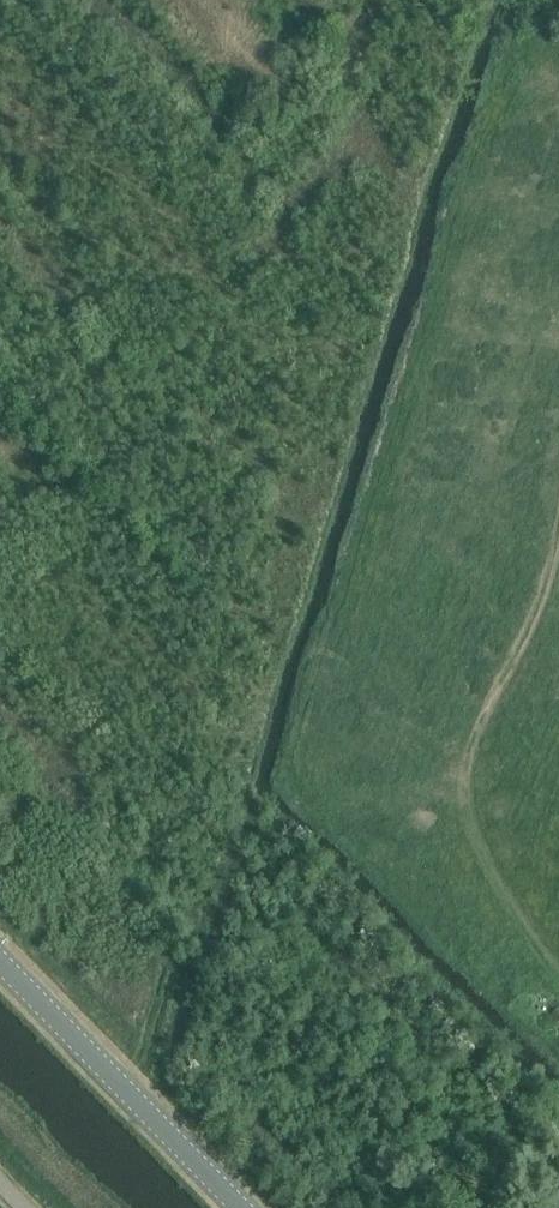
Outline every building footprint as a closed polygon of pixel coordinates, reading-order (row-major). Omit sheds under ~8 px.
[(444,1194),(457,1205),(469,1191),(457,1180),(444,1194)]
